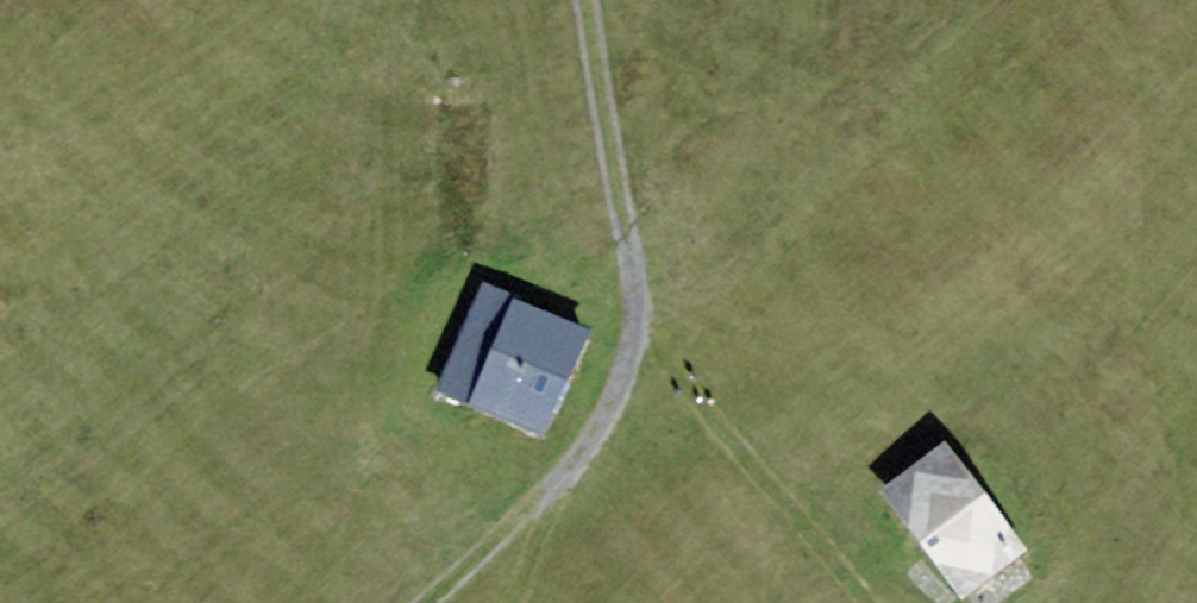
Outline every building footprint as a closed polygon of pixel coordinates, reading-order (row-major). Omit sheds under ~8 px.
[(581,348),(485,312),(448,409),(544,445),(581,348)] [(867,506),(942,602),(981,602),(1025,569),(935,453),(867,506)]
